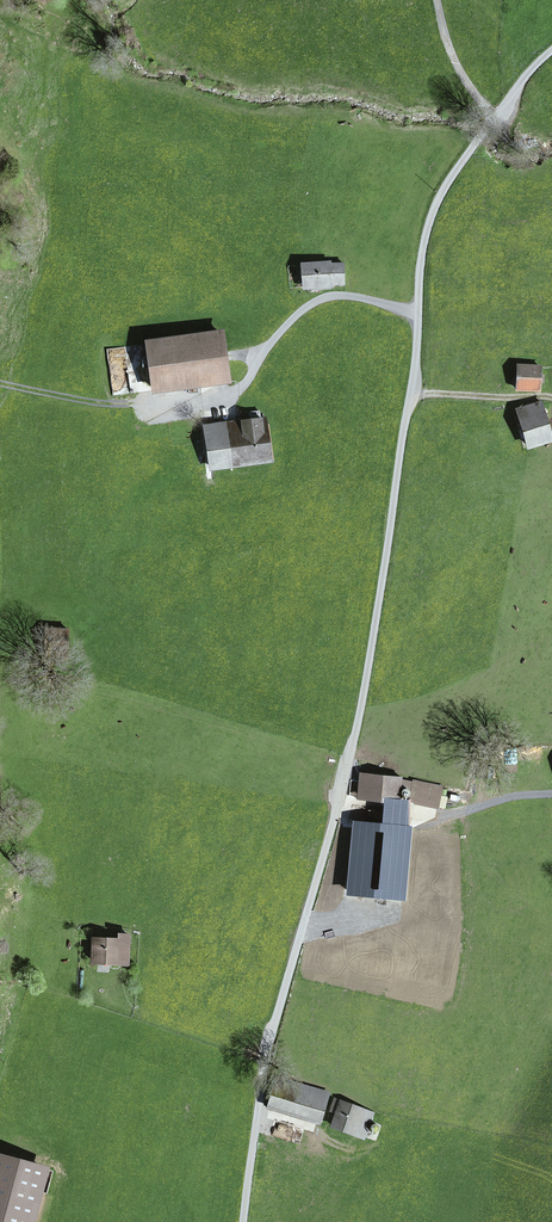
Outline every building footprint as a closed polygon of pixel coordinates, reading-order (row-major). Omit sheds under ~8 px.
[(303,265),(304,285),(344,283),(343,263),(303,265)] [(155,390),(227,380),(221,334),(149,344),(155,390)] [(517,386),(517,389),(538,391),(540,366),(519,365),(518,378),(513,378),(512,379),(512,384),(513,386),(517,386)] [(518,409),(529,446),(551,440),(542,402),(518,409)] [(249,413),(250,420),(206,425),(212,469),(271,461),(265,418),(260,418),(260,411),(249,413)] [(213,421),(214,417),(212,414),(209,414),(206,415),(205,419),(207,422),(210,422),(213,421)] [(45,649),(45,653),(67,654),(68,629),(47,628),(46,641),(41,640),(40,642),(40,648),(41,649),(45,649)] [(480,757),(477,776),(487,778),(490,758),(480,757)] [(364,773),(361,796),(399,800),(401,777),(364,773)] [(414,782),(410,802),(437,808),(441,787),(414,782)] [(404,796),(407,797),(410,796),(411,793),(411,791),(409,789),(406,788),(404,789),(402,792),(402,794),(404,796)] [(95,939),(94,962),(118,963),(119,945),(128,946),(129,936),(119,935),(118,940),(95,939)] [(277,1078),(269,1106),(319,1122),(327,1093),(277,1078)] [(337,1113),(333,1126),(366,1136),(373,1111),(334,1098),(330,1111),(337,1113)] [(42,1168),(0,1156),(0,1221),(27,1221),(42,1168)]
